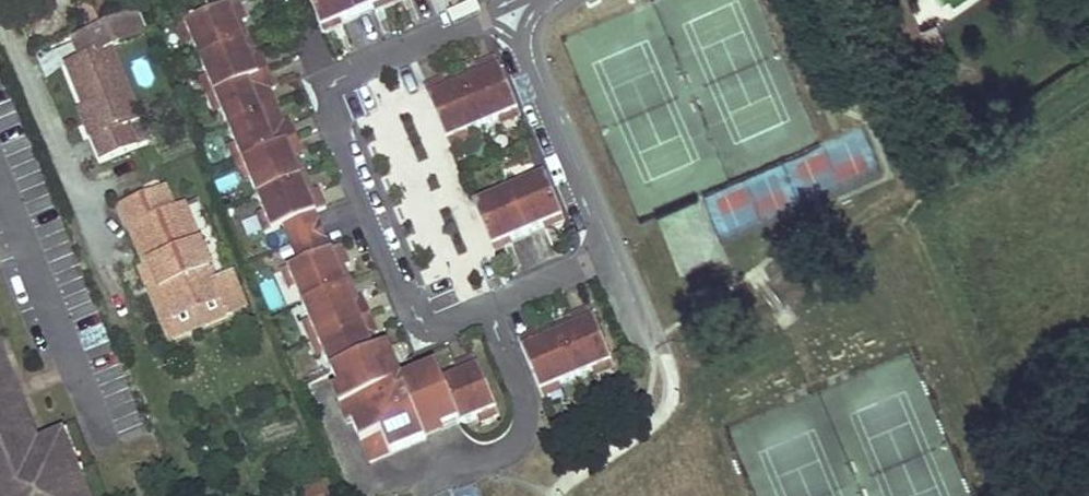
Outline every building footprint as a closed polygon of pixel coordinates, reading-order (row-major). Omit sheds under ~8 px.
[(321,30),(341,22),(375,8),(394,0),(308,0),(321,30)] [(375,8),(377,13),(410,0),(394,0),(375,8)] [(240,3),(188,25),(195,42),(209,75),(224,112),(237,143),(252,180),(266,212),(273,230),(283,226),(316,212),(325,208),(318,191),(313,193),(308,195),(295,162),(300,159),(304,157),(289,121),(285,123),(279,126),(266,95),(272,93),(277,91),(261,54),(256,56),(250,58),(236,24),(242,22),(248,20),(240,3)] [(82,60),(68,65),(87,110),(98,136),(94,138),(103,159),(138,145),(129,125),(140,120),(111,47),(148,32),(140,12),(74,39),(82,60)] [(242,22),(236,24),(250,58),(256,56),(242,22)] [(341,22),(321,30),(323,36),(343,28),(341,22)] [(188,25),(180,28),(186,45),(195,42),(188,25)] [(443,79),(425,87),(447,140),(465,132),(498,118),(517,110),(495,58),(476,65),(478,70),(481,76),(447,90),(444,84),(443,79)] [(478,70),(444,84),(447,90),(481,76),(478,70)] [(209,75),(201,80),(215,115),(224,112),(209,75)] [(272,93),(266,95),(279,126),(285,123),(272,93)] [(94,138),(98,136),(87,110),(82,112),(93,138),(94,138)] [(517,110),(498,118),(502,126),(520,118),(517,110)] [(465,132),(447,140),(450,148),(467,140),(465,132)] [(237,143),(230,147),(244,183),(252,180),(237,143)] [(300,159),(295,162),(308,195),(313,193),(300,159)] [(544,176),(474,205),(492,248),(510,241),(544,227),(563,220),(544,176)] [(167,190),(121,208),(130,231),(136,228),(173,317),(221,296),(229,315),(247,308),(233,276),(218,282),(186,206),(176,211),(167,190)] [(266,212),(258,216),(266,233),(273,230),(266,212)] [(316,212),(283,226),(300,266),(332,252),(316,212)] [(563,220),(544,227),(547,232),(565,225),(563,220)] [(136,228),(130,231),(143,266),(141,267),(171,340),(229,315),(221,296),(173,317),(136,228)] [(510,241),(492,248),(494,254),(512,246),(510,241)] [(300,266),(289,270),(297,288),(311,321),(325,357),(333,375),(339,371),(354,406),(347,408),(371,465),(427,441),(425,435),(459,420),(462,427),(478,420),(497,412),(474,357),(455,366),(456,369),(459,374),(442,381),(440,376),(405,390),(403,384),(395,387),(381,353),(376,356),(369,339),(374,337),(379,335),(364,299),(359,301),(353,303),(339,270),(345,268),(350,266),(342,248),(332,252),(300,266)] [(345,268),(339,270),(353,303),(359,301),(345,268)] [(289,270),(282,273),(289,291),(297,288),(289,270)] [(538,331),(520,339),(542,392),(560,385),(594,371),(612,363),(589,310),(571,318),(573,322),(575,328),(542,341),(540,335),(538,331)] [(311,321),(303,324),(318,359),(325,357),(311,321)] [(573,322),(540,335),(542,341),(575,328),(573,322)] [(374,337),(369,339),(376,356),(381,353),(374,337)] [(0,348),(0,367),(4,372),(8,378),(11,385),(14,391),(17,398),(19,405),(21,412),(22,420),(23,427),(23,429),(18,432),(25,450),(39,444),(0,348)] [(612,363),(594,371),(597,377),(615,370),(612,363)] [(18,432),(23,429),(23,427),(22,420),(21,412),(19,405),(17,398),(14,391),(11,385),(8,378),(4,372),(0,367),(0,495),(89,495),(72,454),(65,458),(56,437),(39,444),(25,450),(18,432)] [(456,369),(440,376),(442,381),(459,374),(456,369)] [(339,371),(333,375),(347,408),(354,406),(339,371)] [(560,385),(542,392),(545,399),(563,392),(560,385)] [(497,412),(478,420),(481,426),(499,418),(497,412)] [(459,420),(425,435),(427,441),(462,427),(459,420)] [(77,452),(69,432),(56,437),(65,458),(72,454),(77,452)] [(307,495),(308,495),(338,495),(330,482),(307,495)]
